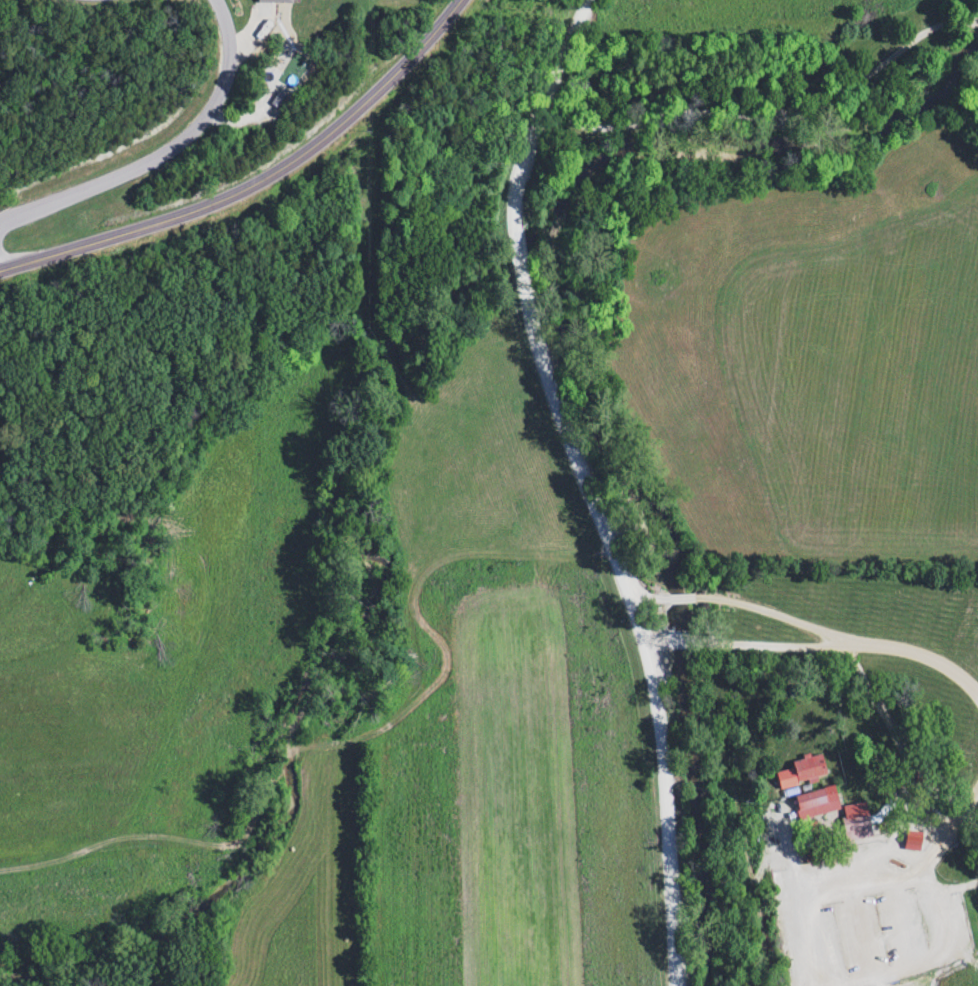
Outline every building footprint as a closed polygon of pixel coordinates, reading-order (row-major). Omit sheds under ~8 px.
[(792,763),(793,770),(775,774),(778,789),(826,779),(821,756),(792,763)] [(840,810),(833,787),(794,798),(801,822),(840,810)] [(842,825),(846,844),(871,838),(867,819),(842,825)]
